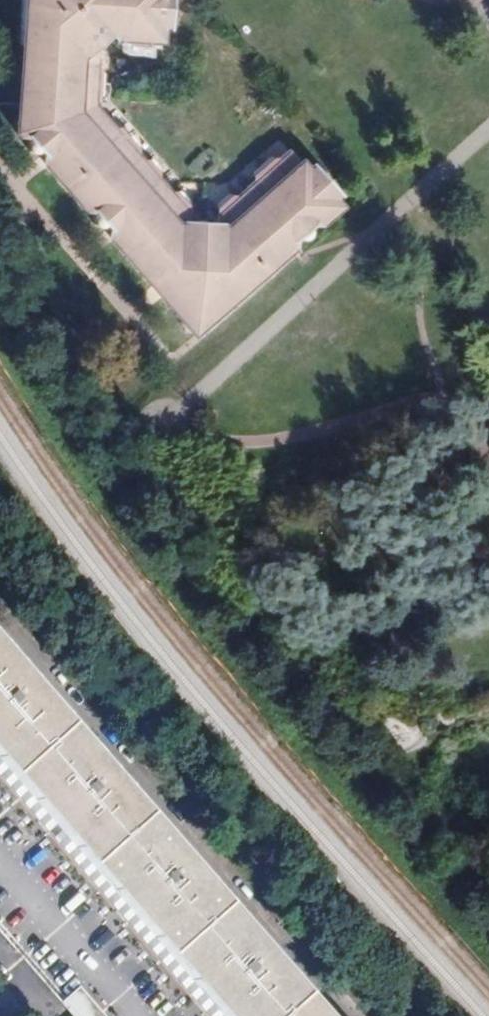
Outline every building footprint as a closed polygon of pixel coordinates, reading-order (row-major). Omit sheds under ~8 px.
[(178,322),(184,317),(198,314),(206,322),(254,282),(256,267),(333,201),(289,146),(212,213),(218,222),(212,228),(190,228),(182,222),(190,214),(92,104),(96,64),(86,63),(86,47),(112,29),(113,41),(157,44),(160,0),(23,0),(18,44),(27,56),(24,114),(17,125),(134,262),(138,272),(178,322)] [(0,649),(0,773),(79,862),(100,887),(143,935),(156,951),(180,978),(203,1004),(213,1015),(321,1015),(0,649)] [(78,985),(59,1000),(72,1015),(103,1015),(78,985)]
